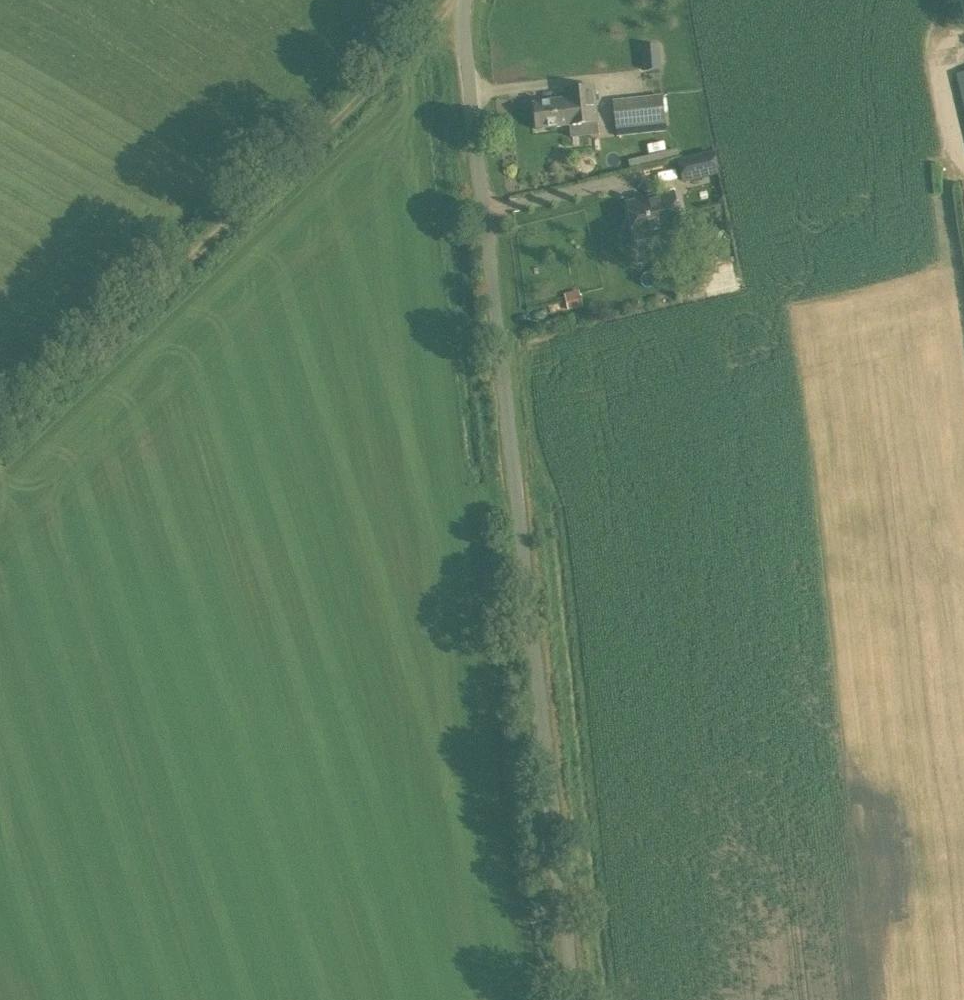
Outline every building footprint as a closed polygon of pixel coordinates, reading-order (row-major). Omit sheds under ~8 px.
[(642,60),(661,59),(660,44),(641,45),(642,60)] [(571,126),(599,123),(595,85),(564,88),(565,99),(552,100),(552,102),(536,104),(539,128),(571,125),(571,126)] [(616,128),(666,123),(663,95),(613,100),(616,128)] [(685,183),(720,175),(715,155),(680,163),(685,183)] [(676,235),(675,232),(683,231),(675,195),(629,206),(637,241),(659,236),(660,239),(663,242),(675,239),(676,235)] [(565,291),(568,308),(583,306),(579,288),(565,291)]
